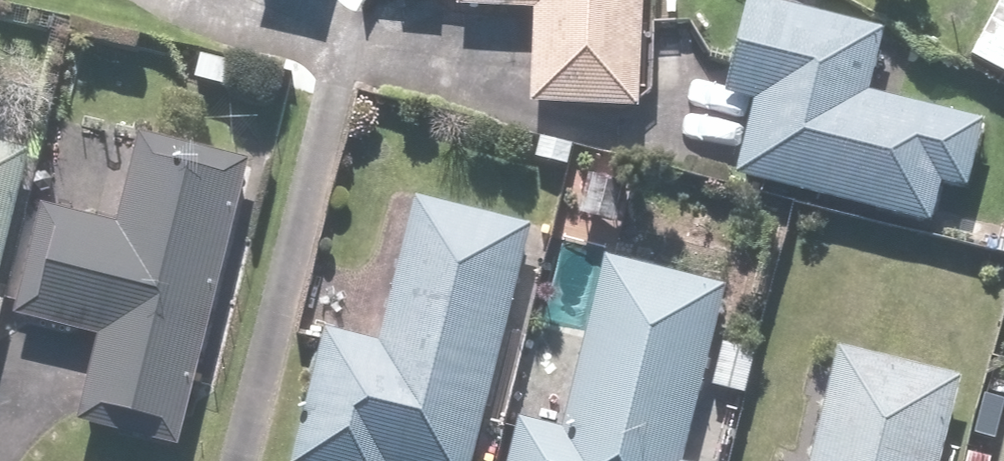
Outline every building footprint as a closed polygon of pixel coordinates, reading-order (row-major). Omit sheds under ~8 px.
[(449,12),(531,16),(527,108),(628,113),(634,0),(450,0),(449,12)] [(873,29),(736,3),(718,103),(751,109),(736,186),(936,223),(942,190),(967,195),(981,115),(862,93),(873,29)] [(247,172),(131,143),(110,226),(29,206),(0,325),(0,326),(104,352),(85,427),(178,450),(247,172)] [(27,155),(0,148),(0,258),(27,155)] [(530,231),(405,201),(372,339),(319,326),(286,460),(474,460),(530,231)] [(607,252),(562,435),(511,422),(502,460),(672,460),(717,279),(607,252)] [(955,380),(825,351),(800,460),(937,460),(955,380)]
